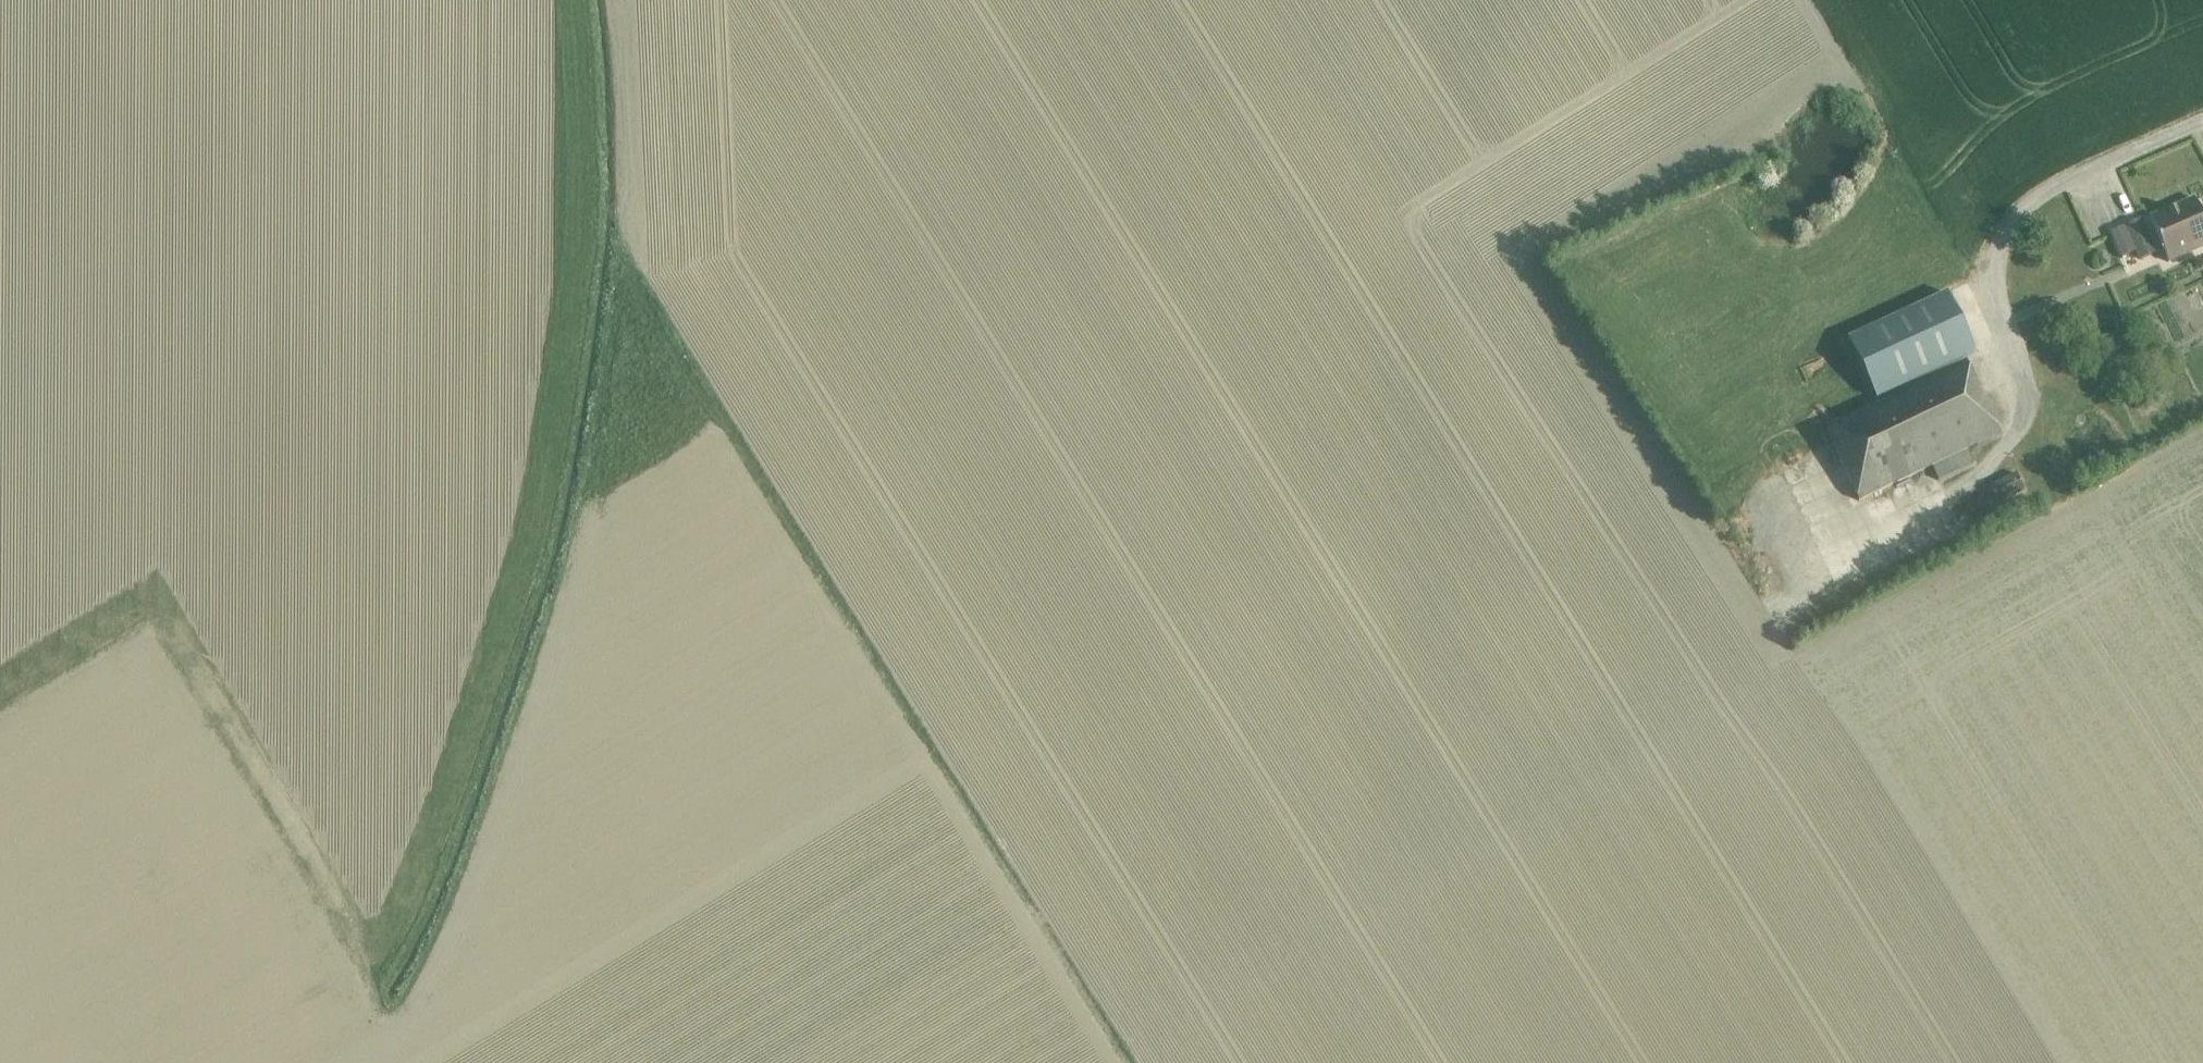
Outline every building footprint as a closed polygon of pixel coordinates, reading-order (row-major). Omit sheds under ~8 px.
[(2195,199),(2149,219),(2168,262),(2202,247),(2202,219),(2195,199)] [(2137,251),(2140,259),(2155,253),(2141,221),(2126,227),(2137,251)] [(2126,227),(2112,234),(2122,257),(2137,251),(2126,227)] [(1876,407),(1825,431),(1826,434),(1859,502),(1931,468),(1937,481),(1972,464),(1966,451),(2001,434),(1967,363),(1965,358),(1974,354),(1947,296),(1849,342),(1879,405),(1876,407)] [(2016,475),(1991,486),(1999,505),(2025,494),(2016,475)]
